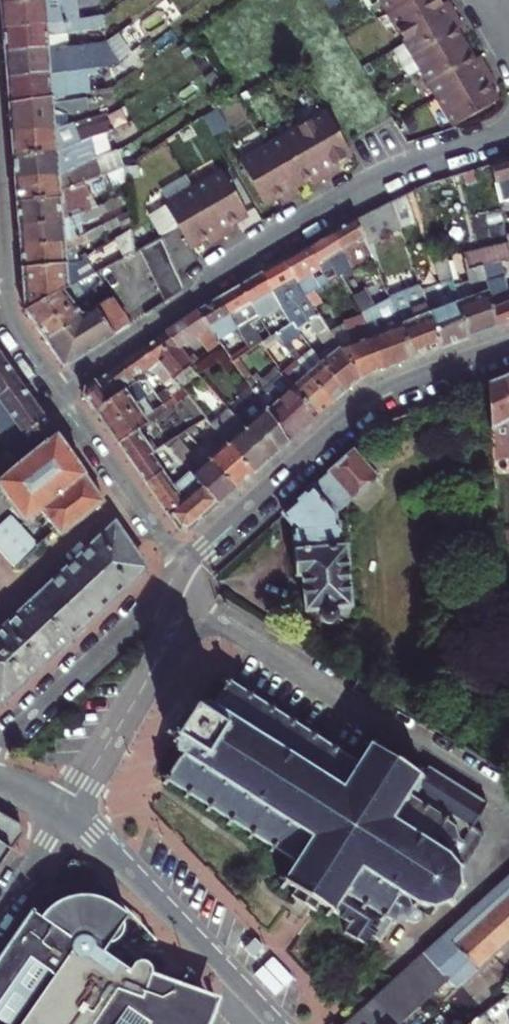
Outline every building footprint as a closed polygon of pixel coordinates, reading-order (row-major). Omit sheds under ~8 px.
[(75,21),(74,0),(23,0),(20,1),(3,2),(5,26),(75,21)] [(391,13),(414,0),(383,0),(391,13)] [(391,13),(407,42),(459,13),(452,0),(444,4),(442,0),(414,0),(391,13)] [(466,26),(459,13),(407,42),(423,71),(468,45),(459,30),(466,26)] [(6,52),(66,47),(69,47),(71,53),(76,52),(76,47),(102,45),(100,31),(99,19),(75,21),(5,26),(6,52)] [(6,52),(9,78),(98,70),(116,68),(122,64),(106,41),(102,45),(76,47),(76,52),(71,53),(69,47),(66,47),(6,52)] [(407,42),(395,50),(410,78),(423,71),(407,42)] [(468,45),(423,71),(439,98),(490,69),(484,57),(476,60),(468,45)] [(490,69),(439,98),(455,127),(500,102),(491,85),(497,81),(490,69)] [(101,92),(98,70),(9,78),(10,103),(53,98),(95,93),(101,92)] [(114,104),(113,91),(101,92),(95,93),(96,106),(114,104)] [(31,131),(56,128),(55,113),(63,112),(67,116),(74,115),(78,111),(88,109),(88,100),(54,103),(53,98),(10,103),(13,134),(31,131)] [(329,115),(298,132),(326,183),(341,174),(338,168),(353,159),(347,147),(329,115)] [(13,134),(15,158),(59,153),(120,128),(123,127),(121,121),(114,125),(112,121),(93,129),(88,119),(56,131),(56,128),(31,131),(13,134)] [(15,158),(17,181),(59,177),(98,159),(116,150),(126,144),(120,128),(59,153),(15,158)] [(326,183),(298,132),(270,148),(295,192),(310,183),(314,190),(326,183)] [(295,192),(270,148),(241,165),(264,208),(280,199),(284,206),(298,199),(295,192)] [(17,181),(18,203),(62,199),(61,192),(60,185),(79,179),(82,173),(99,164),(98,159),(59,177),(17,181)] [(493,166),(501,203),(508,201),(508,161),(493,166)] [(223,174),(194,190),(222,241),(236,233),(233,227),(248,218),(223,174)] [(18,203),(20,226),(64,221),(63,204),(68,203),(81,195),(78,187),(61,192),(62,199),(18,203)] [(222,241),(194,190),(165,207),(189,251),(205,242),(209,248),(222,241)] [(20,226),(22,247),(63,243),(86,232),(84,221),(100,214),(99,211),(128,197),(127,192),(64,221),(20,226)] [(408,195),(393,202),(402,229),(418,222),(408,195)] [(360,219),(368,242),(402,229),(393,202),(360,219)] [(22,247),(24,269),(61,265),(77,257),(75,242),(86,240),(120,222),(119,216),(86,232),(63,243),(22,247)] [(360,219),(335,233),(348,258),(370,246),(368,242),(360,219)] [(135,252),(132,230),(119,237),(127,257),(135,252)] [(348,258),(335,233),(311,247),(326,273),(338,267),(343,277),(346,275),(355,271),(348,258)] [(501,262),(508,260),(508,242),(471,253),(472,258),(465,261),(474,298),(460,303),(469,339),(498,328),(484,267),(501,262)] [(311,247),(288,260),(304,288),(309,296),(317,292),(332,284),(326,273),(311,247)] [(84,261),(81,255),(77,257),(61,265),(24,269),(27,310),(63,289),(62,280),(79,270),(77,265),(84,261)] [(442,286),(424,293),(443,349),(469,339),(460,303),(447,255),(435,259),(442,286)] [(288,260),(264,274),(281,302),(304,288),(288,260)] [(501,262),(484,267),(498,328),(508,324),(508,291),(501,262)] [(170,265),(96,309),(82,317),(62,329),(66,336),(51,346),(65,367),(186,291),(175,273),(170,265)] [(90,275),(97,286),(101,279),(97,272),(90,275)] [(281,302),(264,274),(243,286),(261,316),(277,307),(279,310),(283,307),(281,302)] [(27,310),(38,327),(74,304),(83,298),(74,283),(63,289),(27,310)] [(243,286),(222,298),(240,329),(261,316),(243,286)] [(443,349),(424,293),(421,286),(411,289),(406,291),(390,298),(394,308),(399,320),(415,360),(443,349)] [(319,312),(332,334),(339,329),(317,292),(309,296),(312,300),(319,312)] [(357,299),(366,318),(389,370),(415,360),(399,320),(382,327),(368,295),(357,299)] [(222,298),(199,311),(219,341),(240,329),(222,298)] [(295,326),(296,325),(308,318),(319,312),(312,300),(288,314),(295,326)] [(74,304),(38,327),(51,346),(66,336),(62,329),(82,317),(74,304)] [(180,324),(191,342),(199,337),(210,354),(222,346),(221,345),(219,341),(199,311),(180,324)] [(361,381),(342,351),(332,334),(319,312),(308,318),(333,356),(323,364),(347,393),(361,381)] [(365,341),(342,351),(361,381),(389,370),(366,318),(355,322),(362,339),(365,338),(366,340),(365,341)] [(192,366),(180,350),(191,342),(180,324),(162,337),(169,349),(160,356),(162,359),(175,377),(192,366)] [(282,339),(287,346),(303,335),(296,325),(295,326),(279,335),(282,339)] [(263,345),(267,352),(282,339),(279,335),(274,339),(263,345)] [(162,337),(127,361),(136,377),(148,369),(162,359),(160,356),(169,349),(162,337)] [(59,436),(1,353),(0,354),(0,398),(29,437),(19,445),(0,459),(0,479),(59,436)] [(258,397),(266,410),(290,444),(319,418),(286,379),(284,376),(265,393),(241,358),(234,363),(258,397)] [(87,397),(97,411),(127,390),(124,385),(136,377),(127,361),(89,388),(87,397)] [(323,364),(309,376),(332,406),(347,393),(323,364)] [(301,366),(286,379),(319,418),(332,406),(309,376),(301,366)] [(491,385),(494,453),(507,452),(506,424),(508,423),(508,378),(491,385)] [(97,411),(108,427),(138,406),(157,393),(151,382),(140,382),(127,390),(97,411)] [(185,390),(175,397),(179,402),(188,396),(185,390)] [(175,397),(165,404),(169,409),(179,402),(175,397)] [(236,417),(246,428),(266,410),(258,397),(236,417)] [(10,445),(16,441),(19,445),(29,437),(0,398),(0,431),(10,445)] [(165,404),(156,411),(159,416),(169,409),(165,404)] [(108,427),(120,444),(159,416),(156,411),(146,417),(138,406),(108,427)] [(266,410),(246,428),(273,459),(290,444),(266,410)] [(155,457),(169,447),(177,440),(159,416),(120,444),(148,485),(166,472),(158,462),(155,457)] [(236,417),(217,434),(228,445),(246,428),(236,417)] [(246,428),(228,445),(255,475),(273,459),(246,428)] [(217,434),(201,449),(211,461),(228,445),(217,434)] [(0,479),(0,485),(24,520),(42,507),(45,508),(42,510),(62,535),(105,502),(59,436),(0,479)] [(356,453),(375,475),(386,465),(367,443),(356,453)] [(228,445),(211,461),(238,491),(255,475),(228,445)] [(155,457),(158,462),(173,452),(169,447),(155,457)] [(201,449),(184,464),(193,474),(194,476),(211,461),(201,449)] [(158,462),(166,472),(177,487),(193,474),(184,464),(173,452),(158,462)] [(356,453),(285,516),(297,530),(295,531),(297,551),(295,551),(298,578),(303,577),(307,611),(324,609),(323,618),(325,621),(328,623),(331,624),(335,623),(336,621),(337,617),(348,615),(350,614),(352,611),(353,609),(347,546),(342,546),(339,525),(337,526),(336,514),(377,477),(375,475),(356,453)] [(211,461),(194,476),(221,505),(238,491),(211,461)] [(166,472),(148,485),(181,532),(190,533),(221,505),(194,476),(193,474),(177,487),(166,472)] [(0,526),(0,549),(18,570),(41,549),(11,516),(0,526)] [(118,526),(96,546),(130,585),(147,569),(118,526)] [(130,585),(96,546),(37,600),(72,639),(130,585)] [(27,680),(72,639),(37,600),(0,634),(0,649),(27,680)] [(0,649),(0,700),(2,703),(27,680),(0,649)] [(277,849),(294,859),(290,865),(294,867),(287,878),(282,875),(279,879),(285,882),(282,887),(286,889),(289,884),(298,890),(293,897),(317,912),(321,906),(329,911),(326,916),(329,918),(333,913),(352,925),(347,934),(366,947),(369,946),(374,939),(382,944),(393,926),(397,925),(399,923),(406,923),(411,922),(413,924),(419,923),(419,916),(414,916),(415,910),(431,910),(433,915),(437,914),(436,910),(450,905),(453,909),(456,906),(452,901),(460,889),(466,891),(467,887),(461,885),(460,871),(465,869),(486,837),(473,828),(488,805),(431,769),(428,774),(420,769),(417,774),(367,742),(364,746),(370,750),(363,762),(360,760),(357,765),(338,752),(341,748),(338,746),(335,750),(318,739),(320,735),(316,733),(314,737),(296,726),(299,722),(295,720),(293,724),(275,712),(277,708),(273,706),(271,710),(254,699),(256,695),(253,693),(251,697),(231,684),(233,681),(230,679),(228,682),(224,680),(222,684),(226,686),(212,708),(207,705),(202,706),(198,703),(195,708),(186,703),(167,732),(175,738),(172,744),(176,746),(178,752),(182,755),(169,776),(165,774),(163,777),(167,780),(164,784),(167,786),(170,782),(188,793),(185,798),(188,800),(191,795),(209,806),(206,811),(210,813),(213,808),(231,820),(228,825),(231,827),(234,822),(252,833),(249,838),(252,840),(255,835),(273,846),(270,851),(274,853),(277,849)] [(0,813),(0,869),(24,835),(22,825),(0,813)] [(350,1023),(407,1023),(453,982),(458,988),(508,942),(508,878),(350,1023)] [(219,1001),(151,976),(149,970),(144,964),(139,964),(136,964),(131,967),(128,971),(104,953),(110,945),(115,943),(121,937),(124,930),(124,925),(130,914),(102,897),(88,894),(73,895),(59,899),(46,907),(37,918),(29,913),(0,955),(0,1021),(5,1023),(210,1023),(219,1001)] [(488,1012),(472,1023),(496,1023),(488,1012)]
